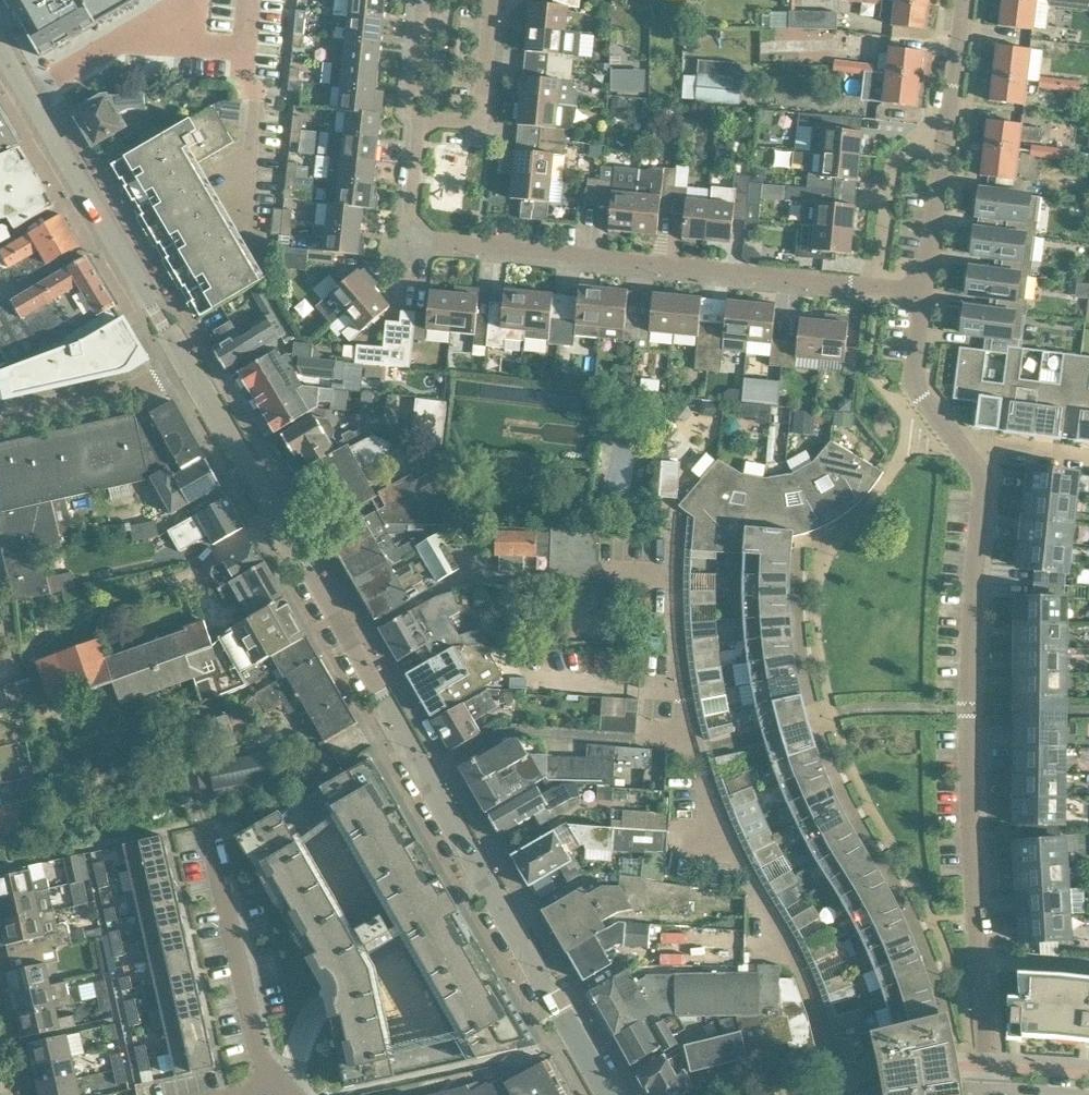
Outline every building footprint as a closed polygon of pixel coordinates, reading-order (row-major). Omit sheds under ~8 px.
[(41,57),(98,24),(97,23),(136,0),(8,0),(41,57)] [(349,17),(384,20),(386,0),(336,0),(335,15),(349,16),(349,17)] [(528,27),(566,31),(566,30),(569,7),(580,8),(581,0),(554,0),(553,5),(530,3),(528,27)] [(926,30),(929,6),(897,2),(883,0),(882,5),(880,18),(895,20),(894,26),(904,27),(926,30)] [(1015,0),(1003,0),(1000,26),(1033,30),(1037,3),(1015,0)] [(1069,8),(1070,0),(1050,0),(1049,6),(1069,8)] [(1069,8),(1088,11),(1088,5),(1088,0),(1070,0),(1069,8)] [(297,11),(294,35),(304,36),(307,12),(297,11)] [(788,28),(837,29),(837,12),(788,11),(788,28)] [(347,40),(381,44),(384,20),(349,17),(348,29),(337,28),(336,39),(347,40)] [(549,54),(547,66),(574,69),(575,56),(580,57),(581,34),(581,32),(566,30),(566,31),(528,27),(526,52),(549,54)] [(304,36),(294,35),(293,48),(302,49),(304,36)] [(347,40),(344,63),(344,64),(379,67),(381,44),(347,40)] [(998,46),(995,74),(1028,78),(1031,50),(998,46)] [(891,48),(887,75),(920,79),(923,52),(891,48)] [(834,71),(872,76),(874,76),(875,64),(835,59),(834,71)] [(342,87),(376,91),(379,67),(344,64),(344,63),(332,62),(330,86),(342,87)] [(523,77),(521,101),(578,107),(580,93),(572,88),(574,69),(547,66),(546,79),(523,77)] [(291,68),(289,81),(299,83),(300,69),(291,68)] [(698,73),(696,97),(695,101),(739,105),(741,76),(698,73)] [(1028,78),(995,74),(991,101),(1024,105),(1028,78)] [(920,79),(887,75),(884,103),(916,107),(920,79)] [(1039,88),(1059,90),(1060,79),(1040,77),(1039,88)] [(1060,79),(1059,90),(1079,93),(1080,82),(1060,79)] [(299,83),(289,81),(288,91),(302,93),(303,83),(299,83)] [(339,111),(347,112),(347,111),(381,115),(384,91),(376,91),(342,87),(339,111)] [(74,113),(93,146),(96,144),(98,148),(100,150),(101,151),(103,152),(104,152),(106,152),(108,152),(110,151),(112,150),(113,148),(114,147),(114,146),(115,144),(115,142),(114,141),(113,139),(121,141),(131,136),(125,127),(126,127),(118,115),(127,110),(146,108),(144,93),(102,96),(74,113)] [(220,104),(214,107),(228,132),(238,127),(239,127),(243,100),(241,100),(241,102),(234,101),(233,103),(230,104),(228,105),(225,106),(222,105),(220,104)] [(541,128),(540,140),(567,143),(568,130),(570,129),(573,127),(575,124),(575,123),(576,122),(577,121),(577,119),(578,107),(521,101),(518,125),(541,128)] [(228,132),(214,107),(213,106),(120,161),(125,170),(117,174),(201,317),(261,282),(194,167),(235,143),(228,132)] [(20,148),(22,147),(0,111),(0,157),(20,148)] [(347,111),(347,112),(345,133),(345,135),(379,138),(381,115),(347,111)] [(744,112),(737,129),(749,134),(756,117),(744,112)] [(800,113),(798,126),(814,127),(812,151),(823,152),(860,156),(863,132),(840,130),(841,117),(815,115),(800,113)] [(294,116),(292,129),(302,130),(303,117),(294,116)] [(989,121),(985,148),(1018,152),(1020,140),(1041,142),(1042,127),(989,121)] [(302,130),(292,129),(291,143),(300,144),(302,130)] [(342,158),(376,162),(379,138),(345,135),(345,133),(330,132),(327,156),(342,158)] [(507,174),(513,175),(552,179),(552,177),(562,178),(565,156),(567,143),(540,140),(539,153),(509,150),(507,174)] [(1031,156),(1051,158),(1052,148),(1033,145),(1031,156)] [(0,157),(0,221),(9,219),(15,230),(54,207),(41,181),(36,172),(20,148),(0,157)] [(1018,152),(985,148),(982,176),(1015,180),(1018,152)] [(1052,148),(1051,158),(1071,161),(1072,150),(1052,148)] [(809,170),(808,189),(834,191),(835,179),(858,181),(860,156),(823,152),(812,151),(803,151),(801,170),(809,170)] [(330,157),(327,180),(340,181),(340,182),(374,185),(376,162),(342,158),(330,157)] [(289,163),(287,176),(297,177),(298,164),(289,163)] [(609,230),(633,233),(637,195),(639,170),(603,166),(601,180),(599,206),(611,208),(609,230)] [(660,212),(673,214),(676,187),(677,169),(654,167),(647,171),(639,170),(637,195),(633,233),(657,235),(660,212)] [(755,172),(754,181),(765,182),(766,173),(755,172)] [(711,202),(707,240),(731,243),(734,220),(746,221),(749,204),(750,195),(751,176),(734,174),(732,193),(736,194),(735,205),(711,202)] [(552,179),(513,175),(511,199),(522,200),(520,219),(547,221),(552,179)] [(297,177),(287,176),(286,189),(295,190),(297,177)] [(586,205),(599,206),(601,180),(589,179),(588,183),(586,205)] [(329,203),(329,204),(364,208),(363,209),(378,210),(379,198),(377,193),(373,193),(374,185),(340,182),(340,181),(327,180),(325,203),(329,203)] [(751,183),(750,195),(749,204),(760,205),(762,184),(751,183)] [(803,225),(815,227),(815,226),(853,230),(855,206),(833,204),(834,191),(808,189),(785,186),(784,200),(806,203),(803,225)] [(683,238),(707,240),(711,202),(709,202),(710,191),(676,187),(673,214),(685,215),(683,238)] [(1034,237),(1034,238),(1036,238),(1038,221),(1036,221),(1039,199),(1041,199),(1041,197),(1033,196),(980,190),(980,196),(976,195),(975,209),(978,209),(977,215),(1008,219),(1006,233),(1034,237)] [(329,204),(327,227),(361,232),(363,209),(364,208),(329,204)] [(760,205),(749,204),(746,221),(745,231),(758,232),(760,205)] [(281,236),(282,223),(284,210),(274,209),(271,235),(281,236)] [(293,211),(284,210),(282,223),(292,224),(293,211)] [(43,226),(30,234),(30,235),(0,252),(0,271),(7,267),(12,275),(32,275),(80,246),(62,215),(43,226)] [(282,223),(281,236),(290,237),(292,224),(282,223)] [(11,238),(8,230),(7,224),(0,226),(0,243),(11,238)] [(324,252),(336,253),(365,256),(366,245),(364,239),(360,239),(361,232),(327,227),(314,225),(313,236),(326,237),(324,252)] [(815,226),(815,227),(814,240),(799,238),(797,256),(816,258),(817,251),(851,255),(853,230),(815,226)] [(1022,276),(1031,277),(1033,261),(1031,260),(1034,238),(1034,237),(1006,233),(975,229),(975,235),(971,234),(969,248),(973,248),(972,254),(1003,258),(1001,272),(1001,273),(1022,276)] [(336,253),(324,252),(309,250),(308,264),(313,264),(334,266),(336,253)] [(8,371),(12,368),(115,307),(117,306),(87,257),(68,268),(0,310),(0,375),(8,371)] [(345,313),(346,314),(375,289),(374,288),(379,284),(365,268),(360,272),(358,270),(341,285),(332,274),(314,289),(323,300),(316,306),(331,325),(345,313)] [(1024,316),(1026,317),(1028,300),(1019,299),(1022,276),(1001,273),(1001,272),(970,268),(970,274),(966,274),(964,287),(968,287),(967,293),(998,297),(996,311),(996,312),(1024,316)] [(474,346),(487,347),(490,320),(489,320),(477,319),(480,290),(455,287),(454,294),(455,294),(451,332),(475,335),(474,346)] [(576,335),(600,338),(604,289),(580,287),(578,302),(566,301),(562,346),(575,347),(576,335)] [(375,289),(346,314),(354,324),(346,331),(353,340),(374,321),(390,307),(375,289)] [(624,341),(636,342),(637,342),(639,315),(626,314),(628,291),(604,289),(600,338),(624,340),(624,341)] [(525,341),(525,338),(530,293),(505,290),(504,304),(491,303),(489,320),(490,320),(487,347),(505,349),(506,339),(525,341)] [(427,330),(451,332),(455,294),(454,294),(430,291),(428,314),(416,313),(413,340),(414,340),(426,341),(427,330)] [(549,344),(562,346),(566,301),(564,319),(551,317),(554,295),(530,293),(525,338),(549,340),(549,344)] [(651,332),(675,334),(678,296),(654,294),(651,316),(639,315),(637,342),(636,342),(636,348),(648,349),(648,343),(650,343),(651,332)] [(695,370),(708,371),(713,322),(700,321),(702,299),(678,296),(675,334),(699,337),(695,370)] [(747,352),(748,341),(752,303),(727,301),(725,324),(713,322),(708,371),(721,373),(724,350),(747,352)] [(770,366),(783,367),(786,341),(773,340),(776,306),(752,303),(748,341),(772,344),(770,366)] [(115,307),(12,368),(8,371),(14,396),(129,371),(131,370),(149,359),(125,320),(124,321),(115,307)] [(1020,348),(1024,316),(996,312),(996,311),(965,307),(964,313),(961,313),(959,326),(963,326),(962,333),(993,337),(991,351),(1007,353),(1008,346),(1020,348)] [(411,369),(414,340),(413,340),(416,313),(402,312),(401,323),(387,322),(384,347),(358,345),(356,363),(382,366),(411,369)] [(239,332),(238,333),(231,321),(214,332),(222,344),(213,349),(227,371),(292,331),(281,313),(270,320),(267,315),(250,325),(253,330),(242,338),(239,332)] [(825,322),(821,360),(845,362),(844,373),(857,375),(857,370),(859,348),(846,347),(849,317),(825,315),(825,322)] [(797,357),(821,360),(825,322),(800,319),(798,342),(786,341),(783,367),(796,368),(797,357)] [(257,362),(239,373),(262,413),(303,388),(299,379),(304,375),(305,377),(344,381),(346,362),(311,358),(313,345),(295,343),(294,358),(297,358),(299,367),(298,367),(298,369),(290,373),(281,357),(278,351),(257,362)] [(998,430),(1033,435),(1040,380),(1021,377),(1025,348),(1020,348),(1008,346),(1007,353),(1003,383),(1004,383),(998,430)] [(976,427),(998,430),(1004,383),(1003,383),(983,380),(987,351),(960,347),(953,399),(979,403),(976,427)] [(1033,435),(1068,439),(1078,355),(1063,353),(1059,383),(1040,380),(1033,435)] [(1088,442),(1088,356),(1078,355),(1068,439),(1088,442)] [(743,402),(779,406),(781,383),(745,380),(743,402)] [(303,388),(262,413),(275,433),(312,412),(317,409),(319,409),(319,403),(334,404),(335,391),(303,388)] [(841,404),(840,411),(852,413),(854,401),(847,400),(841,404)] [(152,415),(147,416),(155,479),(167,472),(176,467),(181,474),(206,459),(174,401),(151,414),(152,415)] [(431,401),(427,434),(426,446),(442,447),(447,403),(431,401)] [(147,416),(136,419),(135,414),(0,444),(0,502),(2,511),(0,512),(0,539),(10,583),(14,602),(49,594),(45,578),(39,553),(61,548),(50,502),(65,498),(110,489),(131,484),(155,479),(147,416)] [(302,452),(311,466),(348,446),(359,439),(355,432),(350,432),(343,436),(345,440),(338,444),(335,437),(336,432),(329,420),(314,417),(301,425),(283,436),(295,456),(302,452)] [(339,518),(377,497),(363,471),(386,458),(393,444),(371,433),(359,439),(348,446),(311,466),(339,518)] [(814,461),(853,509),(857,505),(861,501),(866,496),(870,492),(874,487),(877,483),(880,478),(884,472),(831,441),(814,461)] [(221,486),(206,459),(181,474),(174,478),(173,476),(171,477),(167,472),(155,479),(151,481),(170,516),(202,497),(221,486)] [(688,514),(695,518),(700,521),(704,524),(707,525),(712,527),(715,529),(717,530),(720,531),(742,473),(719,460),(679,506),(684,510),(688,514)] [(659,497),(678,499),(681,462),(662,461),(659,497)] [(792,474),(812,532),(821,528),(825,526),(834,522),(838,520),(845,514),(853,509),(814,461),(792,474)] [(413,474),(379,492),(381,495),(387,507),(380,510),(385,521),(409,522),(409,524),(451,526),(454,524),(459,521),(452,508),(466,500),(448,468),(440,467),(417,480),(413,474)] [(1031,469),(1029,493),(1074,498),(1077,472),(1031,467),(1031,469)] [(761,539),(766,539),(767,478),(742,473),(720,531),(724,532),(729,534),(738,536),(743,537),(747,538),(757,539),(761,539)] [(788,538),(793,537),(803,534),(812,532),(792,474),(767,478),(766,539),(771,539),(780,539),(788,538)] [(1029,493),(1026,518),(1072,523),(1074,498),(1029,493)] [(212,546),(245,527),(228,497),(166,532),(179,554),(208,537),(212,546)] [(76,544),(65,498),(50,502),(61,548),(76,544)] [(327,538),(353,581),(383,563),(387,568),(389,566),(390,567),(391,567),(405,559),(404,558),(420,548),(419,545),(415,539),(398,549),(389,534),(410,531),(409,524),(409,522),(385,521),(380,510),(378,511),(377,509),(327,538)] [(717,553),(744,554),(792,556),(793,537),(788,538),(780,539),(771,539),(766,539),(761,539),(757,539),(747,538),(743,537),(738,536),(729,534),(724,532),(720,531),(717,530),(715,529),(712,527),(707,525),(704,524),(700,521),(695,518),(692,549),(692,551),(717,553)] [(1026,518),(1023,542),(1069,547),(1072,523),(1026,518)] [(131,529),(134,543),(159,537),(155,523),(131,529)] [(600,560),(600,531),(552,529),(551,538),(551,556),(550,580),(550,583),(611,582),(601,562),(600,561),(600,560)] [(497,554),(501,554),(524,555),(551,556),(551,538),(538,537),(539,531),(498,530),(497,554)] [(419,545),(420,548),(425,557),(447,544),(441,533),(419,545)] [(1035,583),(1035,584),(1065,585),(1063,585),(1065,573),(1066,573),(1069,547),(1023,542),(1021,566),(1020,566),(1020,568),(1037,570),(1037,583),(1035,583)] [(234,580),(265,563),(253,544),(225,560),(224,562),(212,569),(210,575),(214,581),(230,573),(234,580)] [(447,544),(425,557),(438,582),(460,570),(447,544)] [(524,555),(501,554),(500,573),(523,575),(524,555)] [(744,554),(743,575),(791,576),(792,556),(744,554)] [(278,601),(285,598),(265,563),(234,580),(217,590),(228,606),(234,603),(238,607),(243,605),(250,618),(278,601)] [(353,581),(366,604),(414,576),(411,570),(416,566),(414,563),(395,574),(391,567),(390,567),(389,566),(387,568),(383,563),(353,581)] [(414,576),(366,604),(375,620),(429,589),(416,566),(411,570),(414,576)] [(71,573),(45,578),(49,594),(75,589),(71,573)] [(743,575),(743,597),(791,596),(791,576),(743,575)] [(10,583),(0,585),(0,605),(14,602),(10,583)] [(1019,599),(1019,623),(1064,624),(1065,598),(1063,598),(1063,586),(1065,586),(1065,585),(1035,584),(1036,584),(1035,598),(1018,597),(1018,599),(1019,599)] [(423,647),(431,660),(434,658),(434,659),(454,647),(484,643),(487,643),(487,642),(485,642),(481,630),(483,630),(483,629),(460,635),(449,618),(459,612),(454,591),(437,596),(411,611),(380,629),(399,661),(423,647)] [(703,605),(703,591),(691,591),(691,598),(691,605),(703,605)] [(716,591),(703,591),(703,605),(716,605),(716,591)] [(743,597),(744,619),(792,616),(791,596),(743,597)] [(229,694),(248,687),(241,674),(308,638),(285,598),(278,601),(250,618),(231,628),(212,646),(212,647),(186,656),(193,679),(194,679),(201,702),(228,692),(229,694)] [(744,619),(745,641),(793,636),(792,616),(744,619)] [(49,704),(112,683),(174,660),(186,656),(212,647),(212,646),(204,621),(176,631),(177,635),(104,660),(98,640),(35,661),(49,704)] [(1019,623),(1018,648),(1064,649),(1064,624),(1019,623)] [(745,641),(748,663),(795,656),(793,636),(745,641)] [(718,637),(705,638),(707,652),(719,650),(718,637)] [(278,669),(283,678),(319,657),(308,638),(241,674),(248,687),(249,686),(278,669)] [(707,652),(705,638),(693,639),(693,646),(694,653),(707,652)] [(434,658),(431,660),(406,674),(431,717),(503,675),(484,643),(454,647),(434,659),(434,658)] [(1018,648),(1018,673),(1064,673),(1064,649),(1018,648)] [(119,704),(193,679),(186,656),(174,660),(112,683),(119,704)] [(748,663),(751,684),(799,676),(795,656),(748,663)] [(283,678),(256,694),(267,712),(283,703),(290,715),(303,706),(316,728),(323,739),(325,743),(340,734),(358,723),(350,709),(337,687),(319,657),(283,678)] [(1064,673),(1018,673),(1018,697),(1017,697),(1017,699),(1064,699),(1064,673)] [(751,684),(756,706),(803,695),(799,676),(751,684)] [(724,682),(711,684),(714,698),(726,696),(724,682)] [(16,683),(4,687),(11,708),(23,703),(16,683)] [(714,698),(711,684),(699,687),(700,694),(701,700),(714,698)] [(464,702),(433,720),(451,751),(482,733),(475,721),(495,709),(485,691),(464,703),(464,702)] [(501,694),(500,703),(514,703),(514,694),(501,694)] [(757,709),(763,735),(809,722),(803,697),(803,695),(756,706),(757,709)] [(626,698),(625,712),(638,712),(639,699),(626,698)] [(638,712),(625,712),(625,717),(601,715),(600,732),(637,734),(638,712)] [(208,722),(218,752),(237,745),(227,716),(208,722)] [(764,736),(772,763),(817,747),(817,746),(810,724),(809,722),(763,735),(764,736)] [(1018,724),(1017,748),(1063,749),(1063,723),(1017,723),(1017,724),(1018,724)] [(732,724),(710,732),(709,732),(711,740),(735,731),(732,724)] [(461,768),(472,786),(499,771),(500,773),(521,760),(530,754),(548,756),(548,755),(540,741),(512,739),(461,768)] [(615,760),(617,747),(588,745),(587,757),(587,758),(615,760)] [(472,786),(486,812),(514,796),(514,795),(536,783),(542,794),(555,787),(555,788),(563,783),(578,785),(578,786),(614,785),(615,767),(652,768),(652,750),(617,747),(615,760),(587,758),(587,757),(548,756),(530,754),(521,760),(500,773),(499,771),(472,786)] [(772,763),(780,784),(824,766),(817,747),(772,763)] [(1017,748),(1017,773),(1063,774),(1063,749),(1017,748)] [(271,752),(209,765),(214,789),(276,776),(271,752)] [(741,753),(716,758),(718,766),(742,760),(741,753)] [(538,1045),(372,758),(236,836),(323,987),(346,1088),(478,1058),(538,1045)] [(35,764),(20,767),(23,779),(35,777),(37,776),(35,764)] [(780,784),(788,804),(832,785),(824,766),(780,784)] [(1017,773),(1017,798),(1063,798),(1063,774),(1017,773)] [(23,779),(20,780),(22,788),(37,785),(35,777),(23,779)] [(514,796),(486,812),(500,835),(535,815),(541,825),(580,803),(580,796),(578,786),(578,785),(563,783),(555,788),(555,787),(542,794),(536,783),(514,795),(514,796)] [(788,804),(797,824),(840,803),(832,785),(788,804)] [(752,787),(740,792),(745,804),(757,800),(752,787)] [(745,804),(740,792),(729,796),(731,802),(734,809),(745,804)] [(1063,798),(1017,798),(1017,822),(1016,822),(1016,824),(1062,824),(1063,798)] [(797,824),(807,843),(849,820),(840,803),(797,824)] [(612,820),(611,827),(615,827),(615,829),(622,829),(667,832),(669,813),(624,811),(623,820),(612,820)] [(807,843),(818,862),(859,838),(849,820),(807,843)] [(615,827),(611,827),(588,825),(570,825),(564,825),(511,855),(529,887),(533,885),(549,875),(573,861),(568,853),(582,846),(586,846),(586,848),(613,850),(615,829),(615,827)] [(11,841),(8,828),(0,829),(0,844),(11,841)] [(770,829),(759,835),(765,847),(776,842),(770,829)] [(765,847),(759,835),(747,840),(750,846),(753,853),(765,847)] [(124,845),(129,869),(170,860),(164,836),(124,845)] [(818,862),(830,881),(870,855),(859,838),(818,862)] [(1018,843),(1019,867),(1065,864),(1063,839),(1017,841),(1017,843),(1018,843)] [(72,856),(64,858),(69,884),(73,883),(83,881),(81,866),(79,855),(78,855),(72,856)] [(830,881),(840,898),(882,874),(870,855),(830,881)] [(129,869),(135,892),(175,883),(170,860),(129,869)] [(94,864),(97,876),(107,874),(104,861),(94,864)] [(1019,867),(1021,892),(1066,889),(1065,864),(1019,867)] [(50,889),(48,879),(33,882),(30,870),(0,877),(0,900),(50,889)] [(791,870),(780,877),(787,888),(798,882),(791,870)] [(107,874),(97,876),(99,888),(110,886),(107,874)] [(840,898),(850,916),(892,893),(882,874),(840,898)] [(549,875),(533,885),(540,897),(556,888),(549,875)] [(543,911),(555,931),(609,899),(628,900),(633,896),(650,906),(689,910),(691,887),(652,882),(639,878),(621,877),(620,887),(604,886),(587,896),(583,888),(543,911)] [(787,888),(780,877),(770,883),(773,889),(777,895),(787,888)] [(135,892),(140,915),(180,906),(175,883),(135,892)] [(2,922),(55,911),(50,889),(0,900),(0,914),(2,922)] [(1021,892),(1022,917),(1068,914),(1066,889),(1021,892)] [(850,916),(859,933),(902,912),(892,893),(850,916)] [(87,895),(74,898),(75,904),(88,901),(87,895)] [(555,931),(567,952),(608,930),(604,923),(620,913),(635,911),(628,900),(609,899),(555,931)] [(813,905),(802,912),(810,924),(821,917),(813,905)] [(140,915),(145,938),(185,929),(180,906),(140,915)] [(104,909),(107,922),(117,919),(114,907),(104,909)] [(15,956),(59,946),(72,944),(69,931),(68,926),(64,923),(57,925),(55,911),(2,922),(0,923),(0,947),(12,944),(15,956)] [(810,924),(802,912),(792,919),(795,925),(799,931),(810,924)] [(859,933),(868,951),(912,932),(902,912),(859,933)] [(1068,914),(1022,917),(1024,941),(1023,941),(1023,942),(1069,940),(1068,914)] [(608,930),(567,952),(584,981),(612,964),(605,952),(616,946),(651,948),(652,927),(622,924),(622,922),(608,930)] [(71,932),(73,943),(102,937),(100,929),(84,933),(83,930),(71,932)] [(145,938),(150,961),(190,952),(185,929),(145,938)] [(109,933),(112,945),(123,943),(120,930),(109,933)] [(868,951),(875,970),(920,953),(912,932),(868,951)] [(102,937),(110,971),(116,970),(108,935),(102,937)] [(832,939),(820,944),(827,957),(838,951),(832,939)] [(123,943),(112,945),(115,957),(125,955),(123,943)] [(827,957),(820,944),(809,950),(812,956),(815,962),(827,957)] [(1,973),(5,994),(50,984),(46,964),(59,961),(57,949),(59,946),(15,956),(18,970),(1,973)] [(150,961),(155,984),(195,975),(190,952),(150,961)] [(875,970),(882,988),(927,973),(920,953),(875,970)] [(759,974),(759,1015),(788,1015),(794,1042),(789,1043),(796,1070),(820,1064),(808,1015),(795,979),(780,978),(781,965),(757,965),(757,974),(759,974)] [(615,1035),(646,1017),(652,1013),(635,983),(628,970),(590,992),(615,1035)] [(1011,1037),(1057,1039),(1064,974),(1062,974),(1018,971),(1018,978),(1019,978),(1020,1000),(1013,1000),(1011,1037)] [(848,973),(836,978),(841,990),(853,986),(848,973)] [(882,988),(888,1007),(934,994),(927,973),(882,988)] [(648,976),(635,983),(652,1013),(649,1015),(672,1015),(676,1015),(698,1015),(736,1015),(759,1015),(759,974),(757,974),(647,975),(648,976)] [(1088,1043),(1088,977),(1064,974),(1057,1039),(1088,1043)] [(155,984),(160,1007),(201,998),(195,975),(155,984)] [(120,979),(122,991),(133,989),(130,976),(120,979)] [(841,990),(836,978),(824,982),(826,988),(829,995),(841,990)] [(106,980),(96,982),(99,997),(109,994),(106,980)] [(5,994),(10,1016),(55,1006),(55,1007),(71,1003),(66,981),(51,985),(50,984),(5,994)] [(109,994),(99,997),(102,1013),(112,1010),(109,994)] [(888,1007),(893,1026),(893,1027),(936,1017),(940,1016),(939,1015),(934,994),(888,1007)] [(160,1007),(166,1030),(206,1020),(201,998),(160,1007)] [(125,1002),(128,1014),(138,1012),(135,999),(125,1002)] [(55,1006),(10,1016),(11,1018),(18,1016),(23,1038),(61,1030),(60,1029),(76,1025),(73,1015),(58,1019),(55,1007),(55,1006)] [(860,1008),(848,1012),(852,1025),(864,1021),(860,1008)] [(138,1012),(128,1014),(130,1027),(141,1024),(138,1012)] [(852,1025),(848,1012),(836,1016),(838,1022),(839,1028),(852,1025)] [(964,1093),(962,1077),(959,1066),(957,1049),(954,1036),(948,1013),(939,1015),(940,1016),(936,1017),(938,1023),(941,1023),(945,1038),(944,1038),(947,1053),(900,1056),(898,1048),(893,1027),(893,1026),(871,1031),(876,1053),(879,1065),(881,1073),(884,1090),(885,1094),(964,1094),(964,1093)] [(646,1017),(615,1035),(632,1064),(662,1047),(664,1052),(678,1044),(674,1037),(685,1031),(676,1015),(672,1015),(649,1015),(646,1017)] [(741,1032),(686,1047),(699,1071),(747,1058),(746,1054),(789,1043),(794,1042),(788,1015),(759,1015),(736,1015),(741,1032)] [(936,1017),(893,1027),(898,1048),(900,1056),(947,1053),(944,1038),(945,1038),(941,1023),(938,1023),(936,1017)] [(166,1030),(171,1053),(211,1043),(206,1020),(166,1030)] [(106,1026),(109,1040),(118,1038),(115,1023),(106,1026)] [(29,1043),(34,1064),(72,1054),(68,1034),(29,1043)] [(842,1039),(845,1051),(854,1050),(851,1037),(842,1039)] [(211,1043),(171,1053),(176,1077),(216,1067),(211,1043)] [(135,1048),(138,1060),(148,1058),(146,1045),(135,1048)] [(686,1047),(684,1045),(654,1063),(651,1058),(634,1068),(650,1094),(680,1094),(704,1081),(699,1071),(686,1047)] [(854,1050),(845,1051),(848,1063),(857,1062),(854,1050)] [(113,1054),(116,1069),(125,1067),(122,1053),(113,1054)] [(34,1064),(38,1084),(77,1075),(72,1054),(34,1064)] [(148,1058),(138,1060),(141,1072),(151,1070),(148,1058)] [(547,1060),(510,1081),(507,1076),(489,1085),(488,1083),(481,1087),(478,1082),(467,1086),(428,1094),(566,1094),(547,1060)] [(125,1067),(116,1069),(120,1084),(128,1082),(125,1067)] [(41,1094),(81,1094),(77,1075),(38,1084),(41,1094)]
